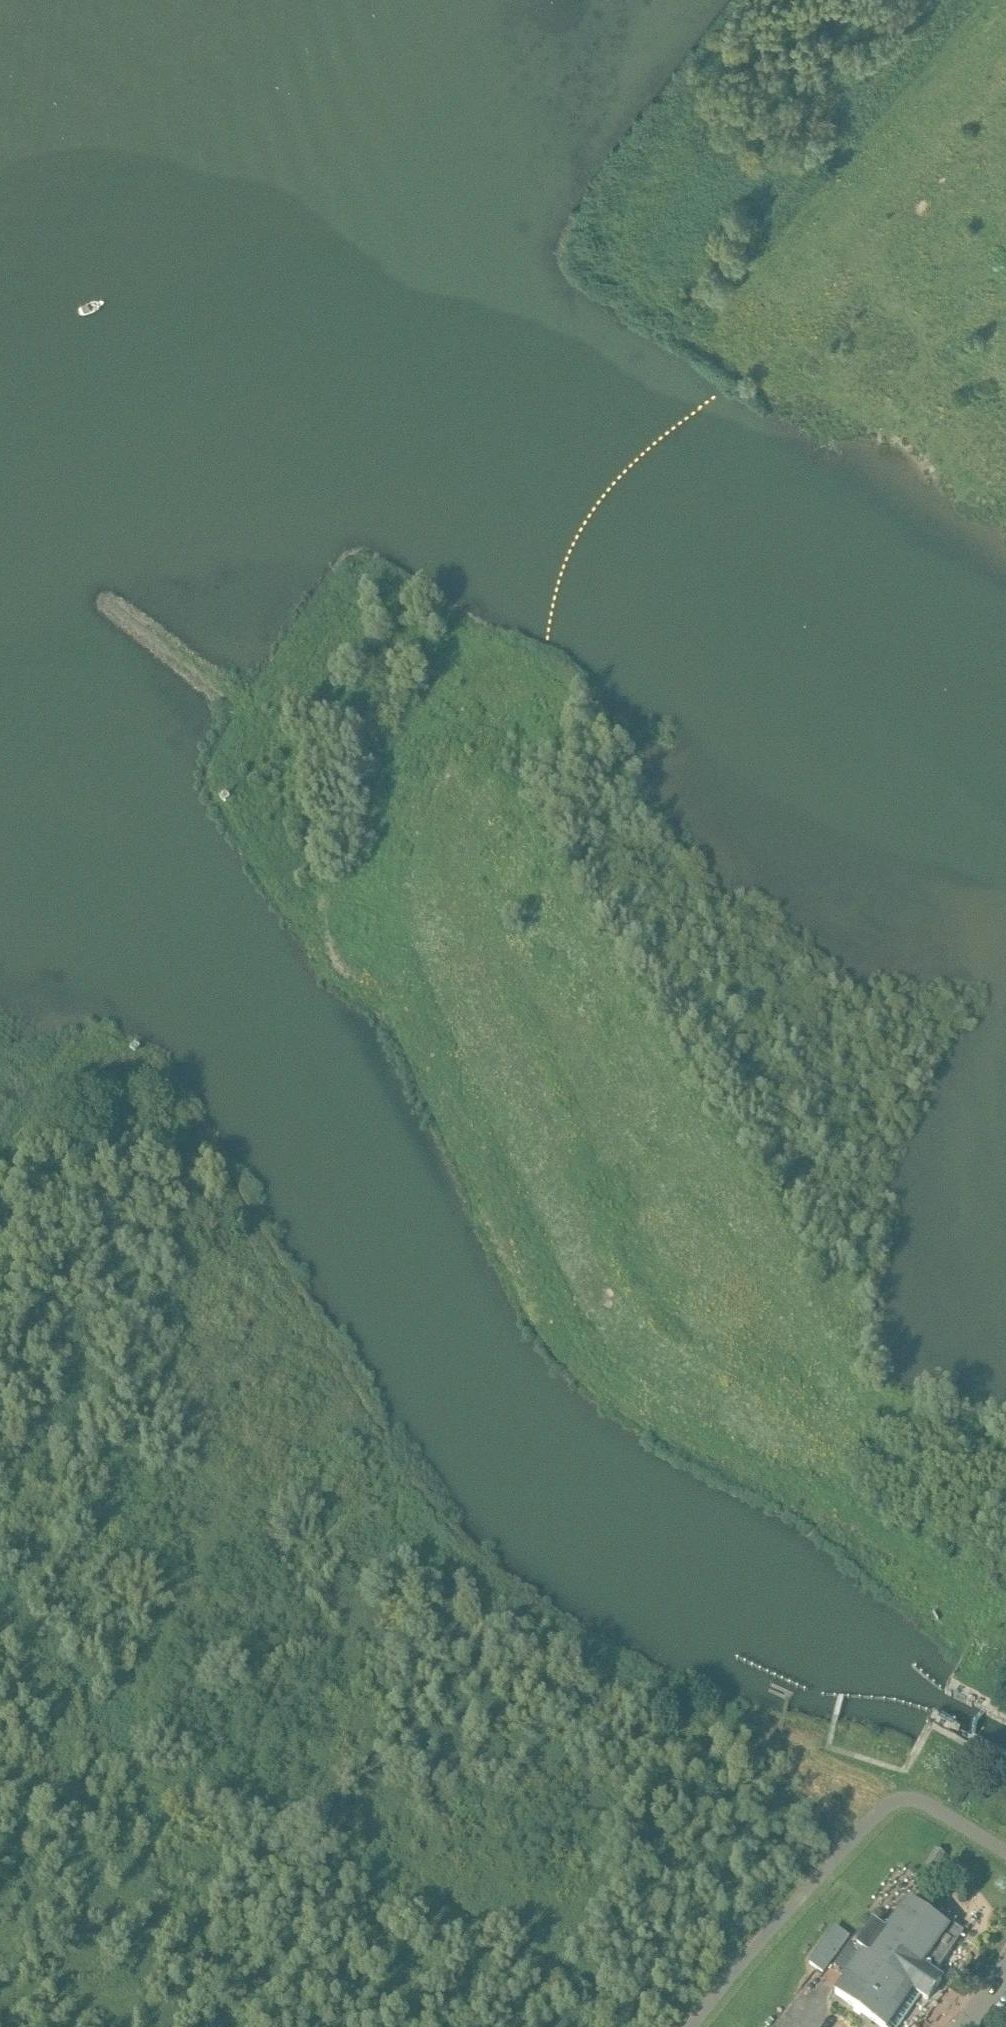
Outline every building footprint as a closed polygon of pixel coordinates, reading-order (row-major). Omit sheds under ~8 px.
[(936,1850),(927,1865),(936,1870),(945,1856),(936,1850)] [(843,1955),(853,1962),(914,2005),(920,1995),(928,2000),(942,1981),(934,1975),(952,1950),(940,1941),(949,1928),(909,1900),(887,1932),(874,1923),(857,1947),(851,1943),(843,1955)] [(835,1925),(808,1963),(824,1974),(850,1936),(835,1925)] [(881,2026),(883,2026),(898,2026),(914,2005),(853,1962),(844,1976),(847,1978),(836,1994),(881,2026)]
